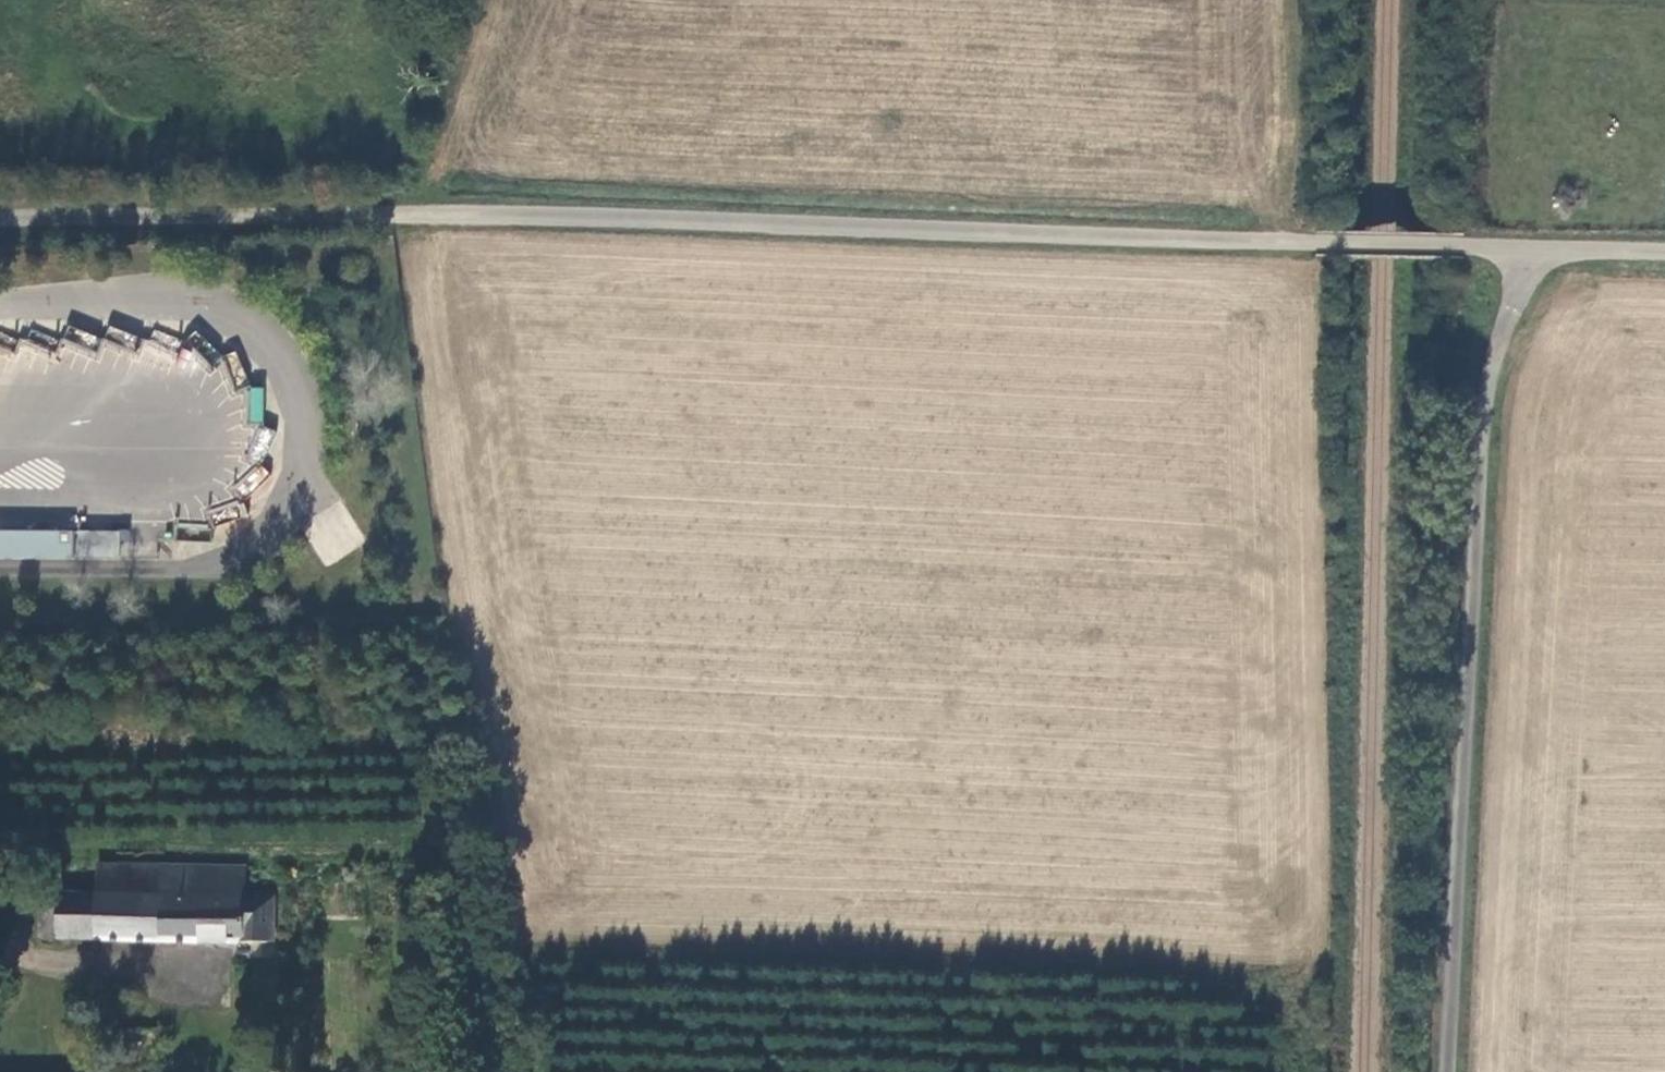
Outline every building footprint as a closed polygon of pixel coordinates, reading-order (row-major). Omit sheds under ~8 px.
[(262,423),(264,387),(249,387),(247,422),(262,423)] [(257,464),(236,485),(246,495),(266,474),(257,464)] [(0,532),(0,559),(74,560),(75,533),(0,532)] [(41,939),(227,943),(274,943),(275,897),(247,895),(245,867),(99,864),(98,894),(55,893),(55,909),(41,908),(41,939)]
